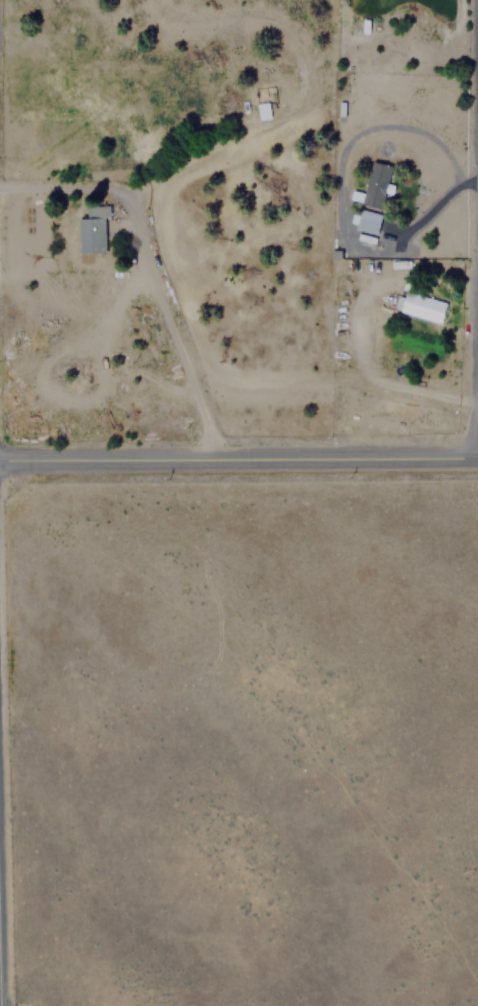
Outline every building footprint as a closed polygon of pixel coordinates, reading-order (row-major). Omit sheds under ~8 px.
[(260,120),(272,119),(270,103),(258,104),(260,120)] [(381,209),(390,165),(370,161),(360,205),(381,209)] [(106,252),(106,204),(84,205),(84,216),(77,216),(78,253),(106,252)] [(377,233),(380,213),(358,209),(355,230),(377,233)] [(400,312),(442,323),(447,302),(405,291),(400,312)]
